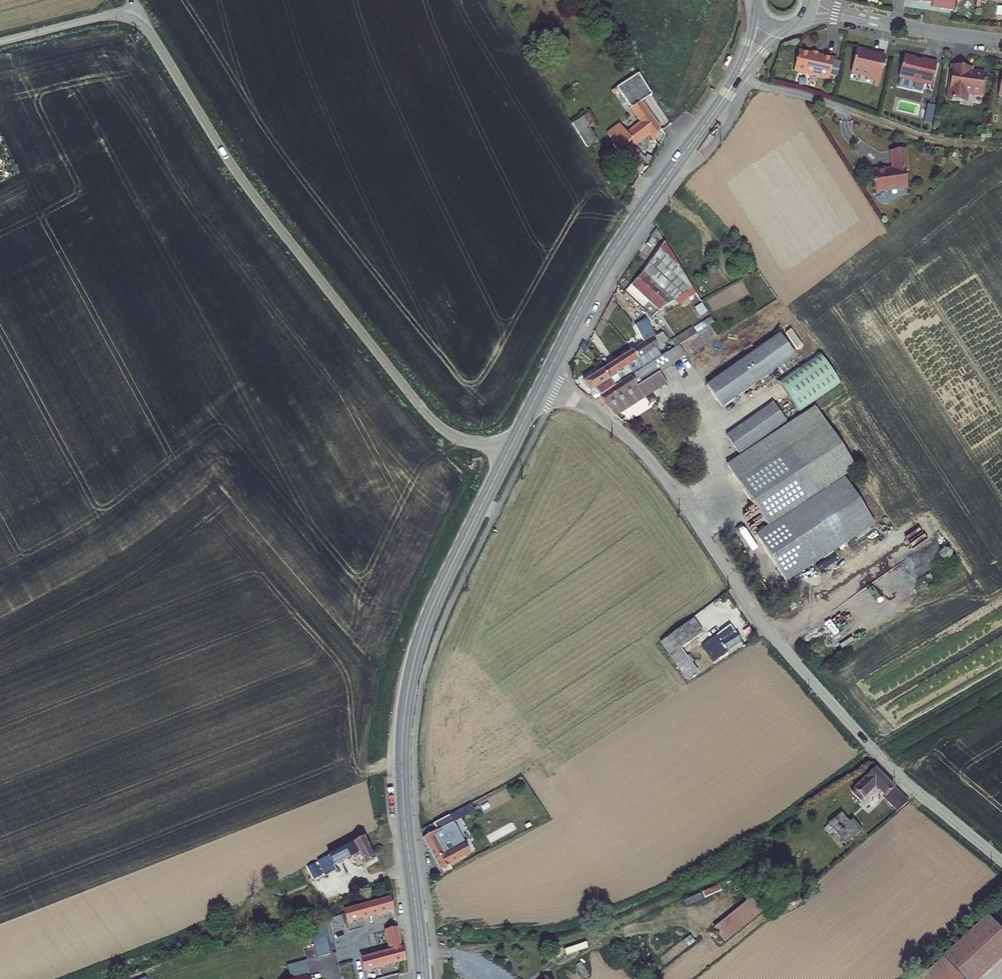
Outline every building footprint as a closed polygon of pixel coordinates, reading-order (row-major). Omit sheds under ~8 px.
[(930,1),(929,2),(938,4),(938,6),(951,9),(952,0),(927,0),(930,1)] [(864,49),(854,47),(848,72),(865,75),(864,78),(872,80),(877,81),(883,56),(870,53),(869,55),(863,54),(864,49)] [(792,70),(827,78),(832,57),(797,49),(792,70)] [(930,84),(935,61),(920,58),(920,60),(912,59),(913,57),(902,55),(897,77),(898,77),(897,86),(910,89),(912,81),(923,84),(923,83),(930,84)] [(837,77),(840,61),(834,60),(831,76),(837,77)] [(964,65),(949,63),(944,98),(964,101),(965,92),(982,95),(983,82),(980,78),(981,71),(970,70),(969,71),(963,70),(964,65)] [(641,101),(652,94),(638,73),(616,87),(630,107),(630,108),(641,122),(627,133),(621,126),(609,135),(614,142),(612,144),(620,156),(624,161),(627,158),(640,173),(647,166),(652,158),(647,155),(645,158),(643,161),(631,147),(633,145),(648,133),(654,141),(660,126),(641,101)] [(588,114),(583,118),(589,128),(594,125),(588,114)] [(582,117),(571,123),(586,148),(597,141),(589,128),(583,118),(582,117)] [(621,126),(619,123),(606,132),(609,135),(621,126)] [(645,158),(633,145),(631,147),(643,161),(645,158)] [(872,170),(875,193),(907,190),(905,169),(908,168),(906,150),(890,152),(893,169),(885,170),(885,169),(872,170)] [(651,238),(647,244),(651,247),(655,241),(651,238)] [(643,271),(631,285),(659,310),(692,288),(664,241),(643,271)] [(662,332),(666,330),(666,329),(657,311),(652,314),(635,325),(645,343),(662,332)] [(710,317),(703,321),(707,327),(714,322),(710,317)] [(692,329),(680,336),(684,342),(695,334),(692,329)] [(662,332),(645,343),(654,361),(660,357),(656,351),(655,349),(668,340),(665,337),(662,332)] [(779,334),(707,385),(722,408),(794,356),(779,334)] [(680,336),(668,344),(671,349),(684,342),(680,336)] [(652,362),(654,361),(645,343),(632,351),(602,370),(608,379),(616,374),(622,382),(652,362)] [(668,344),(656,351),(660,357),(666,353),(671,349),(668,344)] [(817,351),(777,380),(799,411),(839,382),(817,351)] [(652,362),(659,372),(672,363),(666,353),(660,357),(654,361),(652,362)] [(615,416),(666,383),(659,372),(652,362),(622,382),(614,387),(599,396),(615,416)] [(602,370),(583,382),(589,392),(593,389),(599,396),(614,387),(622,382),(616,374),(608,379),(602,370)] [(593,389),(589,392),(594,398),(599,396),(593,389)] [(772,403),(749,419),(762,437),(785,421),(772,403)] [(676,406),(661,416),(664,421),(679,410),(676,406)] [(726,465),(757,512),(844,452),(815,407),(726,465)] [(749,419),(726,436),(739,454),(762,437),(749,419)] [(757,512),(767,527),(755,536),(785,582),(873,525),(842,477),(855,469),(844,452),(757,512)] [(692,619),(661,642),(689,681),(698,674),(680,650),(702,633),(692,619)] [(730,625),(701,647),(712,662),(720,657),(723,661),(730,656),(727,651),(741,642),(730,625)] [(908,802),(874,768),(853,788),(863,798),(875,786),(885,796),(883,798),(897,812),(908,802)] [(841,812),(827,822),(844,844),(860,829),(853,818),(849,821),(841,812)] [(437,831),(422,838),(439,870),(465,855),(460,846),(466,842),(463,837),(453,843),(456,849),(452,851),(444,855),(439,845),(446,841),(448,840),(445,834),(452,830),(456,828),(449,816),(433,824),(437,831)] [(452,830),(445,834),(448,840),(455,836),(452,830)] [(364,836),(317,861),(322,870),(325,876),(336,870),(334,865),(359,852),(365,864),(375,859),(364,836)] [(446,841),(439,845),(444,855),(452,851),(446,841)] [(763,907),(752,894),(714,926),(725,939),(763,907)] [(395,914),(392,901),(344,914),(349,933),(353,932),(352,926),(395,914)] [(943,957),(963,978),(978,978),(1001,957),(1001,932),(987,916),(943,957)] [(328,929),(311,931),(313,958),(331,956),(328,929)] [(406,963),(398,930),(386,933),(390,949),(382,951),(383,956),(369,960),(361,962),(352,964),(355,976),(406,963)] [(918,978),(963,978),(943,957),(918,978)]
